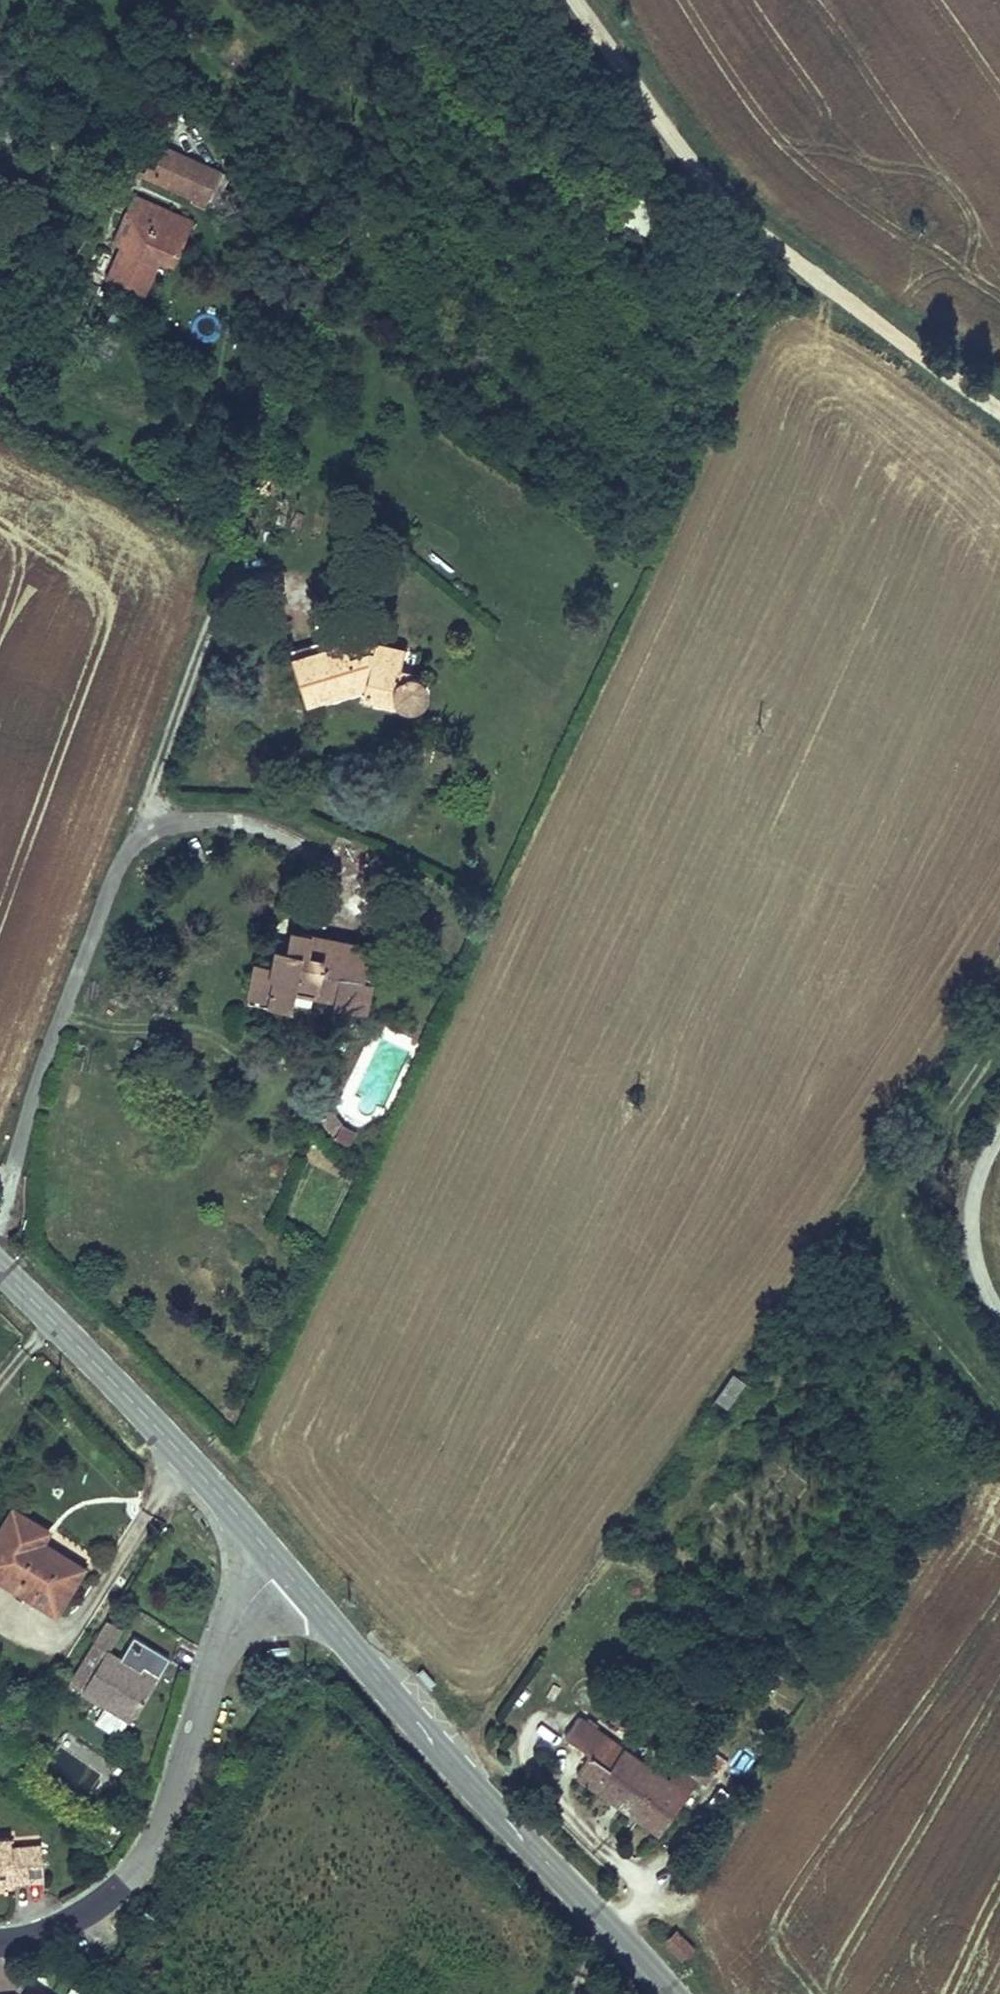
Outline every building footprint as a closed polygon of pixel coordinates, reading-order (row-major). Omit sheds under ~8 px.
[(140,176),(207,205),(223,168),(156,139),(140,176)] [(156,264),(169,270),(186,229),(139,210),(132,226),(121,251),(107,281),(142,295),(156,264)] [(111,247),(121,251),(132,226),(123,222),(111,247)] [(107,321),(128,329),(132,319),(112,310),(107,321)] [(417,675),(411,673),(404,674),(400,667),(404,645),(374,639),(372,649),(367,648),(348,655),(344,640),(290,656),(305,706),(364,688),(362,698),(395,703),(399,707),(406,710),(414,709),(420,706),(424,702),(427,695),(426,686),(423,680),(417,675)] [(367,1014),(374,983),(364,981),(369,957),(310,945),(313,932),(289,927),(288,930),(285,946),(273,943),(269,962),(252,958),(243,999),(288,1009),(292,993),(334,1001),(333,1007),(367,1014)] [(288,930),(276,927),(273,943),(285,946),(288,930)] [(371,944),(313,932),(310,945),(369,957),(371,944)] [(344,1145),(357,1130),(328,1107),(316,1123),(344,1145)] [(38,1545),(41,1541),(47,1530),(12,1508),(0,1527),(0,1577),(34,1598),(40,1589),(60,1601),(82,1566),(49,1546),(46,1550),(38,1545)] [(41,1541),(38,1545),(46,1550),(49,1546),(41,1541)] [(54,1611),(60,1601),(40,1589),(34,1598),(54,1611)] [(106,1620),(93,1641),(108,1651),(121,1628),(106,1620)] [(140,1670),(108,1651),(93,1641),(68,1682),(129,1720),(158,1675),(143,1666),(140,1670)] [(287,1646),(269,1648),(269,1654),(288,1652),(287,1646)] [(422,1668),(417,1673),(429,1686),(433,1682),(422,1668)] [(658,1835),(686,1796),(609,1741),(595,1759),(589,1755),(575,1774),(658,1835)] [(684,1771),(695,1774),(692,1782),(710,1788),(718,1763),(689,1754),(684,1771)] [(43,1880),(40,1846),(10,1848),(10,1838),(0,1839),(0,1883),(43,1880)] [(676,1931),(663,1943),(680,1961),(693,1949),(676,1931)]
